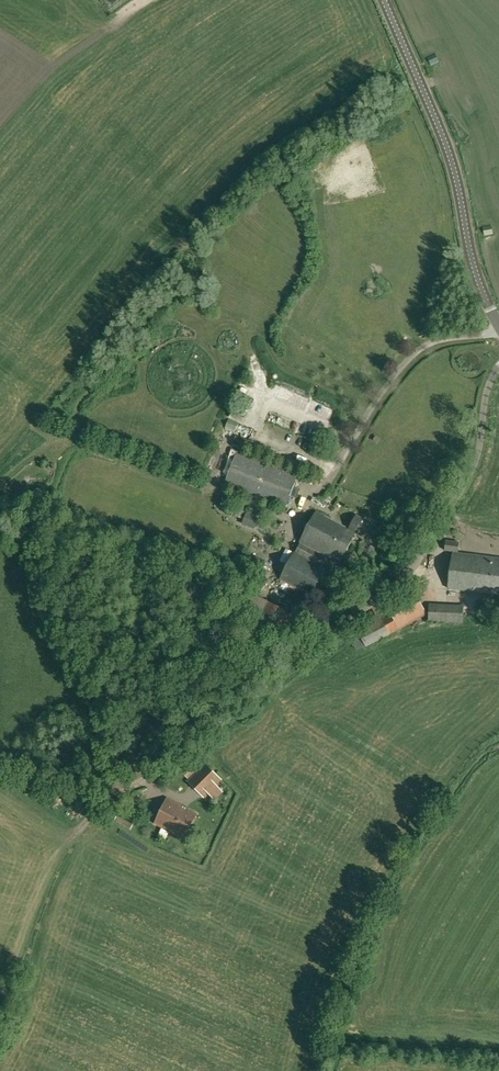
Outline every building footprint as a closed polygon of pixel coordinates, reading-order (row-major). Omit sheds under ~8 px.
[(436,53),(427,57),(431,65),(439,61),(436,53)] [(492,225),(483,226),(484,235),(493,233),(492,225)] [(229,418),(225,428),(235,432),(239,422),(229,418)] [(235,457),(225,484),(286,507),(287,504),(289,498),(290,495),(295,497),(299,488),(294,486),(298,475),(237,452),(235,457)] [(227,504),(224,512),(244,519),(242,524),(254,529),(255,527),(257,528),(261,519),(258,518),(259,516),(247,511),(247,512),(227,504)] [(372,524),(369,523),(371,520),(365,517),(363,520),(356,516),(349,529),(317,512),(300,543),(301,544),(327,557),(339,564),(355,534),(356,533),(365,538),(372,524)] [(410,517),(407,524),(414,527),(417,518),(410,517)] [(498,596),(498,558),(458,553),(459,543),(446,541),(445,552),(453,553),(449,590),(498,596)] [(281,579),(312,596),(316,587),(320,589),(321,589),(322,589),(325,583),(325,582),(325,581),(321,578),(326,569),(322,567),(327,557),(301,544),(296,553),(295,552),(281,579)] [(258,572),(252,585),(257,588),(264,576),(260,574),(266,562),(255,555),(248,567),(258,572)] [(392,614),(382,619),(390,634),(428,614),(415,590),(387,605),(392,614)] [(245,616),(264,627),(283,637),(295,615),(257,594),(245,616)] [(328,615),(330,604),(323,603),(322,614),(328,615)] [(477,603),(476,612),(490,613),(491,604),(477,603)] [(228,613),(234,616),(238,607),(232,604),(228,613)] [(462,623),(463,614),(467,614),(467,607),(463,606),(429,605),(429,621),(462,623)] [(188,781),(204,797),(221,779),(206,763),(188,781)] [(168,799),(155,824),(184,839),(197,814),(168,799)]
